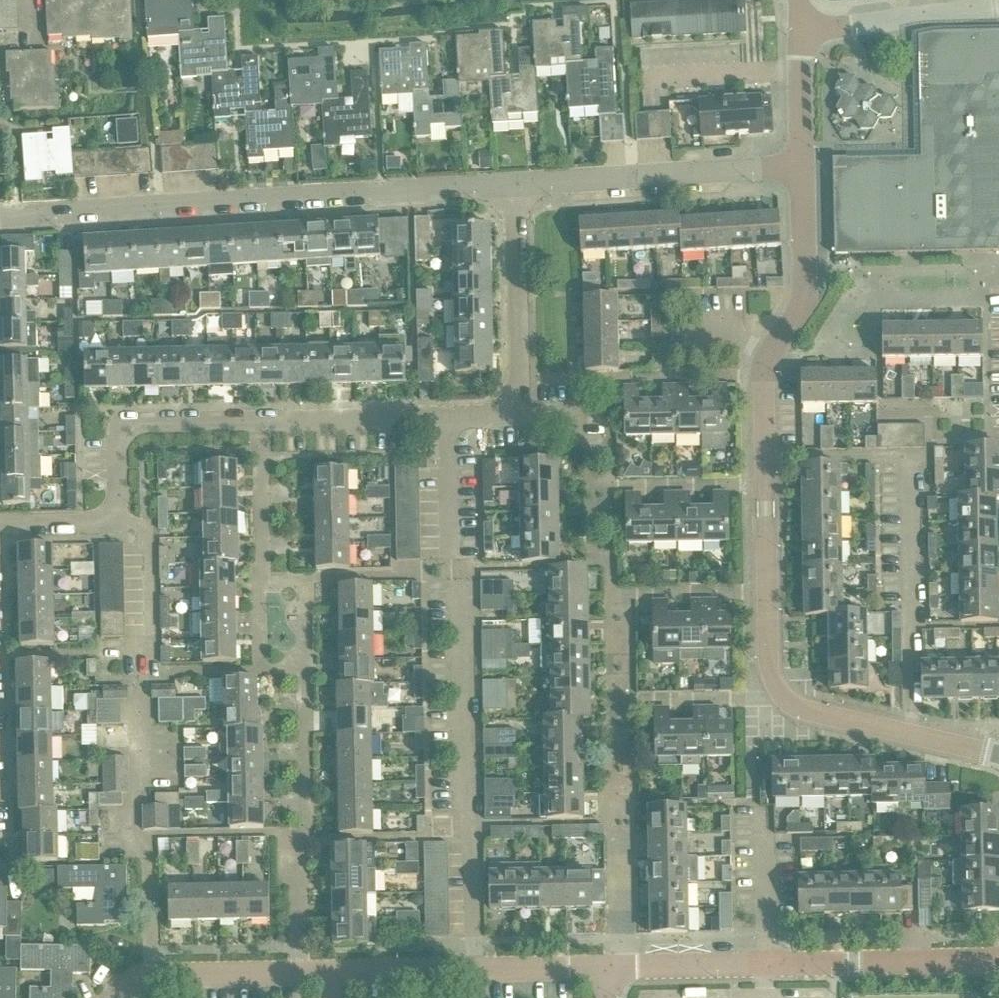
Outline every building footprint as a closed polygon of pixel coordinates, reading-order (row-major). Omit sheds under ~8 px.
[(19,30),(18,0),(0,0),(0,31),(19,30)] [(47,37),(63,36),(63,39),(76,38),(74,0),(45,0),(47,37)] [(76,38),(91,38),(91,41),(104,40),(102,0),(74,0),(76,38)] [(104,40),(120,39),(120,42),(133,42),(131,0),(102,0),(104,40)] [(146,27),(146,31),(147,31),(147,39),(178,36),(178,33),(194,32),(194,31),(192,0),(145,0),(146,27)] [(633,39),(745,33),(743,0),(744,0),(631,0),(633,39)] [(549,22),(532,23),(534,57),(533,57),(533,61),(534,61),(535,66),(536,66),(536,69),(551,68),(550,56),(565,56),(565,63),(582,62),(582,61),(581,46),(580,24),(588,24),(587,7),(562,9),(563,29),(556,29),(549,30),(549,22)] [(194,32),(178,33),(178,36),(180,67),(179,67),(179,71),(180,71),(181,79),(197,78),(196,66),(210,65),(211,72),(227,71),(227,57),(224,18),(208,19),(208,30),(208,35),(195,35),(194,32)] [(610,27),(599,27),(599,39),(610,38),(610,27)] [(456,37),(455,37),(457,71),(456,71),(456,75),(458,75),(458,80),(458,83),(488,81),(488,78),(505,76),(505,61),(503,30),(478,31),(478,32),(479,32),(479,36),(479,44),(472,45),(472,36),(457,37),(456,37)] [(832,159),(834,255),(998,252),(998,31),(938,33),(931,34),(919,36),(920,158),(832,159)] [(380,50),(379,51),(381,86),(380,86),(380,90),(381,89),(381,97),(412,95),(412,91),(429,90),(428,77),(428,76),(426,44),(409,45),(410,49),(410,57),(396,58),(395,50),(380,51),(380,50)] [(505,76),(488,78),(488,81),(490,112),(489,112),(489,116),(490,116),(491,125),(508,124),(507,112),(522,111),(522,115),(539,114),(536,69),(536,66),(535,66),(532,66),(530,48),(518,48),(520,67),(520,75),(521,82),(506,83),(505,76)] [(582,62),(565,63),(565,67),(567,97),(566,97),(566,101),(567,101),(568,110),(568,109),(599,108),(601,143),(602,143),(602,141),(613,140),(611,115),(615,115),(611,48),(596,49),(597,60),(598,68),(583,69),(582,62)] [(20,52),(6,53),(6,68),(9,68),(10,81),(55,80),(55,66),(52,67),(51,51),(49,51),(20,52)] [(305,60),(287,61),(289,87),(289,96),(288,96),(288,100),(289,100),(290,102),(290,107),(291,107),(321,105),(321,102),(338,101),(338,99),(337,86),(337,85),(335,54),(318,55),(319,59),(319,68),(305,68),(305,60)] [(258,56),(241,57),(241,67),(258,66),(258,56)] [(227,71),(211,72),(211,77),(213,107),(212,107),(212,111),(213,111),(214,119),(230,118),(230,106),(244,105),(244,113),(261,112),(260,98),(258,66),(241,67),(242,78),(235,79),(228,79),(227,71)] [(338,101),(321,102),(321,105),(323,137),(322,137),(322,141),(324,141),(324,147),(324,148),(340,147),(339,135),(354,135),(354,138),(371,137),(367,71),(350,72),(351,99),(352,107),(338,107),(338,101)] [(842,77),(835,89),(842,99),(836,109),(843,119),(855,120),(861,108),(873,107),(878,96),(873,87),(860,87),(854,77),(842,77)] [(55,80),(10,81),(10,96),(13,96),(14,108),(14,110),(41,109),(59,108),(59,94),(56,94),(55,80)] [(429,90),(412,91),(412,95),(414,126),(413,126),(413,130),(414,130),(415,138),(431,137),(430,126),(444,125),(445,129),(461,128),(458,83),(458,80),(443,81),(444,89),(444,98),(429,99),(429,90)] [(289,87),(273,88),(274,103),(290,102),(289,100),(288,100),(288,96),(289,96),(289,87)] [(695,101),(691,101),(692,107),(700,115),(701,123),(693,131),(694,137),(739,134),(748,134),(773,132),(772,121),(772,108),(771,96),(695,101)] [(861,108),(855,120),(861,130),(872,130),(879,119),(891,119),(897,108),(890,96),(878,96),(873,107),(861,108)] [(261,112),(244,113),(244,117),(246,148),(245,148),(245,152),(247,152),(247,159),(264,158),(263,150),(294,149),(291,107),(290,107),(290,102),(274,103),(275,111),(275,120),(261,120),(261,112)] [(657,112),(646,113),(648,138),(659,137),(657,112)] [(669,112),(657,112),(659,137),(670,137),(670,139),(671,139),(669,112)] [(635,114),(634,114),(636,141),(637,141),(637,139),(648,138),(646,113),(644,113),(635,114)] [(615,115),(611,115),(613,140),(624,140),(624,142),(625,142),(623,115),(616,115),(615,115)] [(39,135),(22,136),(25,171),(24,171),(24,175),(25,175),(26,183),(43,182),(42,175),(42,170),(56,169),(57,174),(57,177),(73,176),(73,179),(74,179),(74,177),(85,176),(83,151),(71,152),(69,129),(53,130),(54,142),(47,143),(40,143),(39,135)] [(137,132),(118,134),(119,145),(138,143),(137,132)] [(183,133),(172,134),(172,144),(183,143),(183,133)] [(205,143),(194,144),(195,169),(207,168),(205,143)] [(217,143),(205,143),(207,168),(217,168),(218,170),(219,170),(217,143)] [(186,145),(183,145),(184,170),(195,169),(194,144),(186,145)] [(183,145),(172,146),(173,170),(184,170),(183,145)] [(172,146),(160,146),(162,173),(163,173),(162,171),(173,170),(172,146)] [(143,148),(139,148),(140,173),(151,172),(152,174),(151,153),(150,147),(143,148)] [(139,148),(128,149),(129,173),(140,173),(139,148)] [(117,149),(106,150),(107,175),(118,174),(117,149)] [(128,149),(117,149),(118,174),(129,173),(128,149)] [(106,150),(94,151),(96,176),(107,175),(106,150)] [(94,151),(83,151),(85,176),(96,176),(94,151)] [(490,151),(478,151),(479,167),(491,167),(490,151)] [(401,158),(387,158),(387,170),(401,169),(401,158)] [(293,159),(285,159),(286,171),(293,171),(293,159)] [(325,159),(311,160),(311,172),(325,171),(325,159)] [(779,214),(754,215),(756,248),(781,247),(779,214)] [(678,215),(654,217),(656,249),(681,248),(679,220),(678,215)] [(754,215),(729,217),(731,250),(756,248),(754,215)] [(654,217),(629,218),(631,251),(656,249),(654,217)] [(729,217),(704,218),(706,251),(731,250),(729,217)] [(408,218),(395,219),(396,243),(409,243),(408,218)] [(429,218),(414,218),(415,252),(430,251),(429,218)] [(629,218),(604,219),(606,252),(631,251),(629,218)] [(704,218),(679,220),(681,248),(681,253),(706,251),(704,218)] [(395,219),(384,220),(384,223),(384,244),(396,243),(395,219)] [(604,219),(579,221),(581,254),(606,252),(604,219)] [(377,220),(352,222),(355,259),(380,257),(379,244),(384,244),(384,223),(378,224),(377,220)] [(352,222),(328,223),(330,260),(343,259),(344,273),(356,273),(355,259),(352,222)] [(328,223),(304,225),(306,261),(307,271),(331,270),(330,260),(328,223)] [(304,225),(279,227),(281,263),(306,261),(304,225)] [(489,225),(452,226),(453,251),(490,251),(489,225)] [(279,227),(255,228),(257,264),(281,263),(279,227)] [(255,228),(231,230),(233,266),(257,264),(255,228)] [(231,230),(206,231),(208,267),(209,277),(234,276),(233,266),(231,230)] [(206,231),(182,233),(184,269),(208,267),(206,231)] [(182,233),(157,234),(159,270),(160,286),(171,285),(170,269),(184,269),(182,233)] [(157,234),(133,236),(135,271),(159,270),(157,234)] [(0,252),(0,276),(26,276),(25,253),(34,253),(34,236),(2,237),(2,252),(0,252)] [(133,236),(109,237),(110,273),(135,271),(133,236)] [(84,260),(77,260),(78,274),(79,274),(80,290),(94,289),(93,274),(110,273),(109,237),(83,239),(84,260)] [(72,250),(60,251),(60,275),(72,275),(72,250)] [(430,251),(415,252),(415,258),(415,262),(430,262),(430,258),(430,251)] [(490,251),(453,251),(453,276),(490,275),(490,251)] [(72,275),(60,275),(60,287),(72,287),(72,275)] [(490,275),(453,276),(454,300),(491,299),(490,275)] [(0,276),(0,300),(26,300),(26,288),(38,288),(38,276),(26,276),(0,276)] [(783,279),(767,279),(767,287),(767,288),(783,287),(783,279)] [(699,280),(683,281),(684,289),(699,289),(699,280)] [(733,280),(718,280),(718,288),(734,288),(733,280)] [(749,280),(733,280),(734,288),(749,288),(749,280)] [(649,281),(633,282),(633,290),(649,290),(649,281)] [(683,281),(668,281),(668,289),(684,289),(683,281)] [(599,282),(583,283),(583,291),(599,290),(599,282)] [(633,282),(617,282),(617,290),(633,290),(633,282)] [(432,290),(416,291),(416,301),(432,300),(432,290)] [(317,291),(307,292),(308,308),(317,308),(317,291)] [(356,291),(346,291),(346,307),(356,307),(356,291)] [(366,291),(356,291),(356,307),(366,307),(366,291)] [(259,292),(249,293),(249,309),(259,308),(259,292)] [(269,292),(259,292),(259,308),(269,308),(269,292)] [(307,292),(297,292),(298,308),(308,308),(307,292)] [(209,293),(199,293),(200,309),(210,309),(209,293)] [(219,293),(209,293),(210,309),(220,309),(219,293)] [(617,296),(584,297),(585,323),(617,322),(617,296)] [(491,299),(454,300),(454,325),(491,324),(491,299)] [(0,300),(0,324),(37,323),(36,312),(26,313),(26,300),(0,300)] [(161,300),(151,300),(151,316),(161,316),(161,300)] [(171,300),(161,300),(161,316),(171,316),(171,300)] [(432,300),(416,301),(416,311),(432,310),(432,300)] [(112,301),(102,301),(102,317),(112,317),(112,301)] [(122,301),(112,301),(112,317),(122,317),(122,301)] [(659,305),(651,305),(652,321),(660,321),(659,305)] [(73,308),(65,308),(65,323),(73,323),(73,308)] [(378,312),(368,313),(369,328),(379,328),(378,312)] [(388,312),(378,312),(379,328),(389,328),(388,312)] [(329,313),(319,313),(320,329),(330,329),(329,313)] [(339,313),(329,313),(330,329),(340,329),(339,313)] [(280,314),(270,314),(270,330),(281,330),(280,314)] [(290,314),(280,314),(281,330),(290,330),(290,314)] [(231,315),(221,315),(222,331),(232,331),(231,315)] [(241,315),(231,315),(232,331),(242,331),(241,315)] [(182,321),(172,321),(172,337),(182,337),(182,321)] [(192,321),(182,321),(182,337),(192,337),(192,321)] [(660,321),(652,321),(652,337),(660,336),(660,321)] [(132,322),(122,322),(122,338),(132,338),(132,322)] [(142,322),(132,322),(132,338),(142,338),(142,322)] [(617,322),(585,323),(585,348),(618,347),(617,322)] [(0,324),(0,347),(0,349),(27,348),(37,348),(37,323),(0,324)] [(73,323),(65,323),(65,337),(74,337),(73,323)] [(93,323),(83,323),(83,339),(93,339),(93,323)] [(491,324),(454,325),(455,349),(492,348),(491,324)] [(957,324),(932,325),(932,358),(957,358),(957,324)] [(982,324),(957,324),(957,358),(982,357),(982,324)] [(907,325),(882,325),(882,359),(908,359),(907,325)] [(932,325),(907,325),(908,359),(932,358),(932,325)] [(404,338),(379,338),(379,348),(380,384),(405,383),(404,348),(404,338)] [(73,339),(58,339),(58,354),(73,353),(73,339)] [(224,339),(207,339),(207,351),(207,387),(233,386),(232,351),(232,345),(224,345),(224,339)] [(432,340),(417,340),(417,349),(433,349),(432,340)] [(618,347),(585,348),(586,373),(619,372),(618,347)] [(379,348),(355,349),(355,384),(380,384),(379,348)] [(492,348),(455,349),(455,375),(492,375),(492,348)] [(330,349),(305,350),(306,385),(331,385),(330,349)] [(355,349),(330,349),(331,385),(355,384),(355,349)] [(433,349),(417,349),(418,384),(433,384),(433,349)] [(257,350),(232,351),(233,386),(258,386),(257,350)] [(281,350),(257,350),(258,386),(282,385),(281,350)] [(305,350),(281,350),(282,385),(306,385),(305,350)] [(207,351),(182,352),(183,387),(207,387),(207,351)] [(157,352),(132,353),(133,388),(158,388),(157,352)] [(182,352),(157,352),(158,388),(183,387),(182,352)] [(109,353),(84,353),(84,389),(109,388),(109,353)] [(132,353),(109,353),(109,388),(133,388),(132,353)] [(661,355),(653,355),(653,371),(661,371),(661,355)] [(27,360),(0,361),(1,385),(40,384),(39,360),(27,360)] [(74,369),(66,369),(66,384),(75,383),(74,369)] [(826,371),(800,371),(801,405),(826,404),(826,371)] [(851,371),(826,371),(826,404),(851,404),(851,371)] [(876,371),(851,371),(851,404),(876,404),(876,371)] [(963,376),(951,377),(952,387),(963,387),(963,376)] [(914,377),(902,377),(902,388),(914,388),(914,377)] [(75,383),(66,384),(67,398),(75,398),(75,383)] [(40,384),(1,385),(1,409),(38,409),(40,408),(40,384)] [(713,401),(701,401),(701,435),(702,435),(702,451),(726,451),(726,435),(725,385),(713,385),(713,401)] [(663,402),(651,402),(651,436),(676,436),(675,386),(663,386),(663,402)] [(687,386),(675,386),(676,436),(701,435),(701,401),(687,401),(687,386)] [(637,387),(625,387),(626,436),(651,436),(651,402),(637,402),(637,387)] [(963,387),(952,387),(952,398),(964,398),(963,387)] [(914,388),(902,388),(902,399),(914,399),(914,388)] [(38,409),(1,409),(2,433),(39,432),(38,409)] [(75,416),(67,417),(67,432),(76,432),(75,416)] [(889,424),(878,424),(878,437),(878,449),(890,448),(889,424)] [(901,424),(889,424),(890,448),(901,448),(901,424)] [(914,424),(901,424),(901,448),(914,448),(914,424)] [(925,424),(914,424),(914,448),(925,448),(925,424)] [(833,428),(821,428),(821,439),(833,439),(833,428)] [(39,432),(2,433),(2,457),(39,456),(39,432)] [(76,432),(67,432),(68,446),(76,446),(76,432)] [(878,437),(866,437),(866,449),(878,449),(878,437)] [(833,439),(821,439),(821,449),(833,449),(833,439)] [(965,447),(965,473),(998,473),(998,446),(965,447)] [(39,456),(2,457),(3,480),(30,480),(42,480),(41,456),(39,456)] [(943,461),(934,461),(935,473),(944,473),(943,461)] [(235,462),(202,463),(202,488),(236,487),(235,462)] [(556,462),(519,463),(520,487),(557,487),(556,462)] [(495,463),(482,463),(483,488),(491,488),(495,487),(495,463)] [(639,471),(634,478),(651,478),(651,467),(644,463),(639,471)] [(76,464),(68,464),(68,479),(77,479),(76,464)] [(165,464),(157,464),(157,480),(165,480),(165,464)] [(838,465),(802,466),(802,492),(838,491),(838,477),(846,477),(846,465),(838,465)] [(419,467),(394,468),(395,480),(419,479),(419,467)] [(664,468),(654,469),(654,477),(664,477),(664,468)] [(347,469),(314,470),(314,495),(348,495),(347,469)] [(388,469),(379,469),(379,480),(388,480),(388,469)] [(944,473),(935,473),(935,486),(944,486),(944,473)] [(957,497),(957,498),(998,497),(998,473),(965,473),(966,497),(957,497)] [(874,478),(865,478),(866,491),(875,491),(874,478)] [(77,479),(68,479),(69,493),(77,493),(77,479)] [(419,479),(395,480),(395,492),(419,491),(419,479)] [(30,480),(3,480),(3,505),(30,505),(30,480)] [(236,487),(202,488),(203,514),(236,513),(236,487)] [(557,487),(520,487),(521,513),(557,512),(557,487)] [(378,488),(367,488),(367,500),(378,500),(378,488)] [(389,488),(378,488),(378,500),(389,499),(389,488)] [(491,488),(483,488),(483,503),(492,503),(491,488)] [(419,491),(395,492),(395,503),(419,503),(419,491)] [(838,491),(802,492),(803,517),(839,516),(838,491)] [(875,491),(866,491),(866,503),(875,503),(875,491)] [(715,508),(702,509),(702,543),(727,543),(727,492),(715,493),(715,508)] [(638,494),(627,495),(628,544),(652,544),(651,510),(639,510),(638,494)] [(664,510),(651,510),(652,544),(678,543),(677,494),(664,494),(664,510)] [(688,494),(677,494),(678,543),(702,543),(702,509),(689,509),(688,494)] [(348,495),(314,495),(315,520),(348,519),(348,495)] [(957,498),(958,523),(994,522),(994,498),(998,498),(998,497),(957,498)] [(166,498),(158,498),(158,514),(166,514),(166,498)] [(935,498),(927,498),(927,511),(936,511),(936,498),(935,498)] [(419,503),(395,503),(395,515),(420,514),(419,503)] [(557,512),(521,513),(521,537),(558,537),(557,512)] [(236,513),(203,514),(203,539),(237,538),(236,513)] [(166,514),(158,514),(158,530),(166,530),(166,514)] [(420,514),(395,515),(396,526),(420,526),(420,514)] [(839,516),(803,517),(803,541),(839,540),(839,516)] [(348,519),(315,520),(315,545),(349,544),(348,519)] [(994,522),(958,523),(958,548),(995,547),(994,522)] [(492,523),(483,523),(484,538),(493,538),(492,523)] [(420,526),(396,526),(396,538),(420,537),(420,526)] [(875,527),(866,528),(866,540),(875,540),(875,527)] [(937,534),(928,534),(928,548),(937,548),(937,534)] [(379,537),(368,538),(368,549),(379,549),(379,537)] [(390,537),(379,537),(379,549),(390,549),(390,537)] [(420,537),(396,538),(396,549),(420,549),(420,537)] [(558,537),(521,537),(522,562),(558,561),(558,537)] [(196,562),(192,562),(192,563),(237,563),(237,538),(203,539),(203,552),(195,552),(196,562)] [(493,538),(484,538),(484,553),(493,552),(493,538)] [(839,540),(803,541),(804,566),(840,565),(839,540)] [(875,540),(866,540),(867,553),(876,553),(875,540)] [(123,544),(99,544),(99,556),(123,556),(123,544)] [(349,544),(315,545),(315,570),(349,570),(349,544)] [(52,546),(18,546),(19,572),(52,571),(52,546)] [(995,547),(958,548),(959,572),(995,571),(995,547)] [(167,548),(158,548),(159,563),(167,563),(167,548)] [(937,548),(928,548),(928,560),(937,560),(937,548)] [(420,549),(396,549),(397,562),(421,561),(420,549)] [(123,556),(99,556),(99,568),(123,568),(123,556)] [(167,563),(159,563),(159,580),(167,579),(167,563)] [(237,563),(192,563),(192,588),(234,588),(234,564),(237,564),(237,563)] [(82,565),(71,565),(71,577),(82,577),(82,565)] [(93,565),(82,565),(82,577),(93,577),(93,565)] [(840,565),(804,566),(804,591),(840,590),(840,565)] [(123,568),(99,568),(99,580),(123,579),(123,568)] [(549,571),(541,571),(541,582),(551,582),(551,595),(586,594),(586,569),(550,570),(549,571)] [(52,571),(19,572),(19,597),(53,596),(52,571)] [(995,571),(959,572),(959,598),(996,598),(995,571)] [(675,573),(663,573),(663,583),(675,583),(675,573)] [(640,577),(640,583),(649,583),(649,574),(643,574),(640,577)] [(716,574),(706,574),(706,583),(716,583),(716,574)] [(701,575),(690,575),(690,584),(701,584),(701,575)] [(876,576),(867,576),(867,589),(876,589),(876,576)] [(123,579),(99,580),(99,591),(124,591),(123,579)] [(514,581),(480,581),(480,596),(514,595),(514,581)] [(421,584),(413,585),(413,601),(421,601),(421,584)] [(938,584),(929,584),(929,598),(938,598),(938,584)] [(372,585),(339,586),(339,611),(373,611),(372,585)] [(234,588),(192,588),(193,598),(200,598),(201,613),(235,612),(234,588)] [(876,589),(867,589),(868,603),(877,602),(876,589)] [(840,590),(804,591),(804,615),(829,614),(840,614),(840,590)] [(124,591),(99,591),(100,603),(124,602),(124,591)] [(586,594),(551,595),(551,620),(586,619),(586,594)] [(514,595),(480,596),(481,610),(514,610),(514,595)] [(53,596),(19,597),(20,622),(53,621),(53,596)] [(168,597),(159,598),(160,613),(168,613),(168,597)] [(938,598),(929,598),(929,609),(938,609),(938,598)] [(996,598),(959,598),(960,622),(996,621),(996,598)] [(691,616),(679,616),(680,651),(704,650),(703,601),(691,601),(691,616)] [(715,601),(703,601),(704,650),(704,660),(724,660),(724,650),(728,650),(728,615),(716,615),(715,601)] [(124,602),(100,603),(100,614),(124,614),(124,602)] [(666,602),(653,602),(653,652),(654,664),(680,663),(680,661),(680,651),(679,616),(666,617),(666,602)] [(373,611),(339,611),(339,636),(373,635),(373,611)] [(235,612),(201,613),(201,637),(235,637),(235,612)] [(168,613),(160,613),(160,629),(168,629),(168,613)] [(840,614),(829,614),(829,640),(865,639),(865,613),(840,614)] [(94,614),(83,615),(83,626),(94,626),(94,614)] [(124,614),(100,614),(100,626),(124,625),(124,614)] [(83,615),(72,615),(72,627),(83,626),(83,615)] [(421,619),(413,619),(414,635),(422,634),(421,619)] [(551,620),(541,620),(541,645),(587,645),(586,619),(551,620)] [(53,621),(20,622),(20,647),(54,646),(53,621)] [(124,625),(100,626),(100,638),(124,638),(124,625)] [(901,626),(893,626),(893,638),(901,638),(901,626)] [(996,629),(983,629),(983,638),(996,638),(996,629)] [(946,630),(934,630),(934,639),(946,639),(946,630)] [(959,630),(946,630),(946,639),(959,639),(959,630)] [(514,631),(481,631),(481,646),(515,646),(514,631)] [(422,634),(414,635),(414,650),(422,650),(422,634)] [(373,635),(339,636),(340,661),(374,660),(373,635)] [(235,637),(201,637),(202,663),(236,663),(235,637)] [(901,638),(893,638),(893,651),(901,651),(901,638)] [(865,639),(829,640),(829,664),(866,663),(865,639)] [(587,645),(541,645),(542,670),(552,670),(587,669),(587,645)] [(515,646),(481,646),(482,660),(515,660),(515,646)] [(169,647),(160,648),(161,664),(169,664),(169,647)] [(983,655),(971,655),(971,663),(972,699),(997,699),(996,663),(983,663),(983,655)] [(96,660),(87,661),(88,677),(96,677),(96,660)] [(340,685),(336,685),(336,686),(374,685),(374,660),(340,661),(340,685)] [(50,662),(17,663),(17,688),(50,688),(50,662)] [(866,663),(829,664),(830,690),(866,689),(866,663)] [(901,663),(889,663),(889,687),(902,687),(901,663)] [(971,663),(947,664),(947,700),(972,699),(971,663)] [(947,664),(922,664),(922,700),(947,700),(947,664)] [(422,668),(414,668),(414,684),(423,684),(422,668)] [(587,669),(552,670),(552,694),(588,694),(587,669)] [(256,678),(222,679),(223,705),(256,704),(256,678)] [(514,681),(482,681),(482,695),(515,695),(514,681)] [(423,684),(414,684),(415,700),(423,700),(423,684)] [(374,685),(336,686),(337,711),(370,710),(370,687),(374,686),(374,685)] [(174,686),(151,687),(151,699),(176,698),(175,686),(174,686)] [(128,687),(103,687),(104,700),(128,699),(128,687)] [(50,688),(17,688),(18,713),(50,712),(50,688)] [(552,718),(544,718),(544,720),(588,719),(588,694),(552,694),(552,718)] [(96,695),(88,695),(88,711),(97,711),(96,695)] [(515,695),(482,695),(483,711),(515,710),(515,695)] [(193,699),(182,700),(182,711),(193,711),(193,699)] [(205,699),(193,699),(193,711),(205,711),(205,699)] [(182,700),(159,700),(159,712),(182,711),(182,700)] [(121,701),(98,701),(98,713),(121,713),(121,701)] [(256,704),(223,705),(223,730),(261,729),(261,728),(257,728),(256,704)] [(692,724),(681,725),(682,766),(697,766),(697,758),(705,758),(705,708),(692,709),(692,724)] [(717,708),(705,708),(705,758),(731,757),(730,724),(717,724),(717,708)] [(406,718),(403,718),(403,734),(415,733),(423,733),(423,709),(405,709),(406,718)] [(667,709),(654,709),(655,758),(663,758),(663,766),(682,766),(681,725),(667,725),(667,709)] [(370,710),(337,711),(337,735),(371,735),(370,710)] [(97,711),(88,711),(89,727),(97,727),(97,711)] [(182,711),(159,712),(159,723),(183,723),(182,711)] [(193,711),(182,711),(183,723),(194,723),(193,711)] [(50,712),(18,713),(18,737),(51,737),(50,712)] [(121,713),(98,713),(98,725),(121,725),(121,713)] [(588,719),(544,720),(544,744),(580,743),(580,720),(588,720),(588,719)] [(228,744),(220,744),(220,755),(228,754),(262,754),(261,729),(223,730),(228,730),(228,744)] [(515,730),(483,731),(483,745),(515,745),(515,730)] [(423,733),(415,733),(416,750),(424,750),(423,733)] [(371,735),(337,735),(338,760),(371,760),(371,735)] [(51,737),(18,737),(19,762),(51,762),(51,737)] [(580,743),(544,744),(545,769),(581,768),(580,743)] [(97,745),(89,745),(89,761),(98,761),(97,745)] [(515,745),(483,745),(483,761),(516,760),(515,745)] [(194,749),(183,749),(183,761),(195,761),(194,749)] [(205,749),(194,749),(195,761),(205,761),(205,749)] [(262,754),(228,754),(228,779),(262,779),(262,754)] [(128,758),(104,758),(104,771),(129,770),(128,758)] [(371,760),(338,760),(338,785),(372,784),(371,760)] [(872,760),(848,761),(848,797),(872,796),(872,805),(874,805),(872,760)] [(874,760),(872,760),(874,805),(898,804),(897,768),(874,768),(874,760)] [(98,761),(89,761),(90,777),(98,777),(98,761)] [(822,761),(798,762),(799,798),(823,797),(822,761)] [(848,761),(822,761),(823,797),(848,797),(848,761)] [(51,762),(19,762),(19,787),(52,786),(51,762)] [(772,762),(759,763),(760,779),(764,779),(773,779),(772,762)] [(798,762),(773,762),(774,798),(799,798),(798,762)] [(206,766),(183,767),(184,779),(206,778),(206,766)] [(424,767),(416,768),(416,784),(424,783),(424,767)] [(923,767),(897,768),(898,804),(923,804),(923,809),(936,809),(935,785),(923,785),(923,767)] [(581,768),(545,769),(545,794),(581,793),(581,768)] [(129,770),(104,771),(105,782),(129,782),(129,770)] [(229,793),(206,794),(206,798),(206,804),(229,804),(263,803),(262,779),(228,779),(229,793)] [(516,780),(483,780),(484,795),(516,794),(516,780)] [(129,782),(105,782),(105,795),(123,794),(129,794),(129,782)] [(424,783),(416,784),(416,799),(425,799),(424,783)] [(372,784),(338,785),(339,810),(372,809),(372,784)] [(948,785),(935,785),(936,809),(948,809),(948,785)] [(52,786),(19,787),(20,812),(23,812),(52,811),(52,786)] [(545,794),(539,794),(539,804),(545,804),(545,818),(582,818),(581,793),(545,794)] [(98,794),(90,794),(90,810),(98,810),(98,794)] [(105,795),(99,795),(99,807),(123,806),(123,794),(105,795)] [(179,794),(154,794),(155,807),(167,807),(179,807),(179,794)] [(516,794),(484,795),(484,810),(484,820),(510,819),(510,809),(517,809),(516,794)] [(206,798),(195,799),(195,810),(207,810),(206,804),(206,798)] [(195,799),(184,799),(184,811),(195,810),(195,799)] [(263,803),(229,804),(230,829),(263,828),(263,803)] [(155,807),(143,807),(143,819),(167,818),(167,807),(155,807)] [(684,808),(647,808),(648,833),(684,833),(684,808)] [(372,809),(339,810),(339,835),(373,835),(372,809)] [(98,810),(90,810),(90,826),(99,826),(98,810)] [(998,810),(962,811),(962,836),(998,836),(998,810)] [(23,812),(20,812),(20,813),(23,813),(23,836),(57,836),(57,811),(52,811),(23,812)] [(730,817),(721,817),(721,832),(730,832),(730,817)] [(167,818),(143,819),(144,831),(168,830),(167,818)] [(425,818),(417,818),(417,834),(425,834),(425,818)] [(861,823),(849,824),(849,832),(862,832),(861,823)] [(811,824),(799,825),(799,833),(812,833),(811,824)] [(849,824),(836,824),(836,833),(849,832),(849,824)] [(799,825),(786,825),(786,834),(799,833),(799,825)] [(588,826),(564,827),(564,839),(588,838),(588,826)] [(527,827),(514,828),(515,840),(527,840),(527,827)] [(564,827),(552,827),(552,839),(564,839),(564,827)] [(514,828),(491,828),(491,841),(515,840),(514,828)] [(684,833),(648,833),(648,858),(685,858),(684,833)] [(57,836),(23,836),(24,862),(58,861),(57,836)] [(998,836),(962,836),(963,861),(998,860),(998,836)] [(885,837),(873,838),(873,847),(886,846),(885,837)] [(897,837),(885,837),(886,846),(898,846),(897,837)] [(910,837),(897,837),(898,846),(910,846),(910,837)] [(823,839),(800,840),(801,852),(824,851),(823,839)] [(832,839),(823,839),(824,851),(832,851),(832,839)] [(247,842),(236,842),(236,853),(248,853),(247,842)] [(731,842),(722,842),(722,857),(731,857),(731,842)] [(199,843),(187,844),(187,855),(199,854),(199,843)] [(365,845),(331,845),(332,871),(365,870),(375,869),(375,844),(373,845),(365,845)] [(447,844),(424,844),(424,856),(447,856),(447,844)] [(99,845),(91,845),(91,861),(99,861),(99,845)] [(248,853),(236,853),(236,865),(248,864),(248,853)] [(199,854),(187,855),(187,866),(199,865),(199,854)] [(447,856),(424,856),(424,867),(448,867),(447,856)] [(685,858),(648,858),(649,884),(686,883),(696,882),(695,857),(685,858)] [(953,861),(953,886),(963,886),(998,885),(998,883),(998,860),(963,861),(953,861)] [(418,862),(407,863),(407,874),(418,874),(418,862)] [(407,863),(396,863),(396,875),(407,874),(407,863)] [(540,864),(515,865),(516,910),(541,909),(540,872),(541,872),(540,864)] [(515,865),(489,866),(489,874),(490,910),(516,910),(515,865)] [(886,865),(875,865),(875,876),(875,913),(900,913),(900,910),(899,887),(899,876),(886,876),(886,865)] [(126,866),(57,867),(57,890),(96,889),(96,907),(77,907),(77,926),(127,926),(126,866)] [(731,866),(722,867),(723,882),(731,881),(731,866)] [(448,867),(424,867),(424,879),(448,878),(448,867)] [(365,870),(332,871),(333,895),(366,895),(376,895),(375,869),(365,870)] [(589,871),(565,872),(566,909),(590,908),(590,904),(605,904),(605,871),(589,871)] [(54,872),(32,872),(33,896),(55,896),(54,872)] [(541,872),(540,872),(541,909),(566,909),(565,872),(541,872)] [(850,876),(824,877),(825,914),(850,913),(850,876)] [(875,876),(850,876),(850,913),(875,913),(875,876)] [(824,877),(799,877),(799,914),(825,914),(824,877)] [(930,877),(918,877),(918,886),(930,886),(930,877)] [(448,878),(424,879),(425,890),(448,890),(448,878)] [(686,883),(649,884),(649,907),(686,906),(686,883)] [(963,886),(963,911),(998,910),(998,885),(963,886)] [(268,886),(243,887),(243,920),(269,920),(268,886)] [(930,886),(918,886),(918,911),(931,911),(930,886)] [(218,887),(193,888),(194,921),(219,921),(218,887)] [(243,887),(218,887),(219,921),(243,920),(243,887)] [(911,887),(899,887),(900,910),(911,910),(911,887)] [(193,888),(167,889),(168,922),(194,921),(193,888)] [(448,890),(425,890),(425,902),(448,901),(448,890)] [(4,930),(4,937),(21,937),(21,903),(6,903),(6,892),(0,892),(0,930),(4,930)] [(732,894),(719,894),(720,905),(732,905),(732,894)] [(366,895),(333,895),(333,920),(366,919),(366,895)] [(415,895),(412,898),(413,902),(417,906),(421,906),(424,903),(424,899),(419,895),(415,895)] [(448,901),(425,902),(425,913),(448,913),(448,901)] [(732,905),(720,905),(720,930),(733,930),(732,905)] [(686,906),(649,907),(650,932),(687,931),(686,906)] [(408,912),(397,912),(397,924),(408,924),(408,912)] [(419,912),(408,912),(408,924),(419,924),(419,912)] [(448,913),(425,913),(425,925),(448,924),(448,913)] [(366,919),(333,920),(334,945),(367,945),(377,944),(376,919),(366,919)] [(448,924),(425,925),(425,937),(449,936),(448,924)] [(20,971),(51,971),(51,988),(29,987),(29,997),(72,997),(73,974),(90,975),(90,947),(21,946),(20,970),(20,971)] [(16,970),(0,969),(0,997),(15,997),(16,970)]
